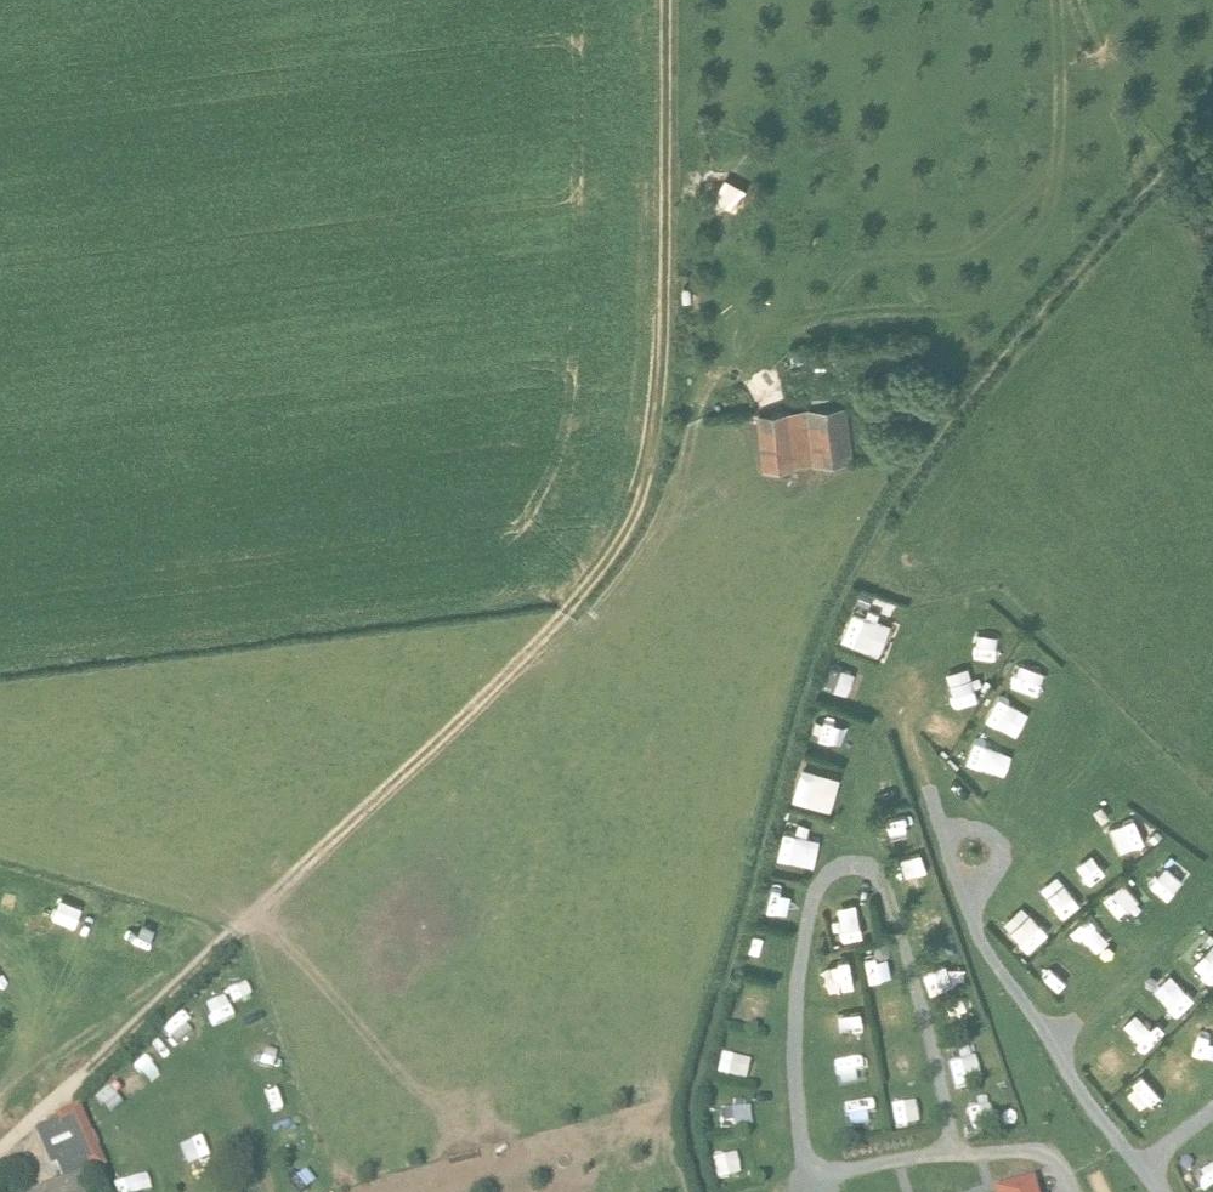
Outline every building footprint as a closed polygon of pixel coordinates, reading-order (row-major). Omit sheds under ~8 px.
[(728,176),(717,197),(737,208),(748,187),(728,176)] [(846,405),(755,413),(762,470),(853,461),(846,405)] [(844,641),(883,655),(895,623),(856,609),(844,641)] [(828,687),(853,692),(858,668),(833,663),(828,687)] [(1029,664),(1014,682),(1037,700),(1051,683),(1029,664)] [(948,674),(955,693),(975,685),(968,667),(948,674)] [(1001,706),(999,725),(1021,727),(1023,708),(1001,706)] [(980,733),(969,761),(992,770),(1003,742),(980,733)] [(803,767),(796,800),(836,808),(843,775),(803,767)] [(924,842),(920,826),(882,835),(886,851),(924,842)] [(787,828),(780,856),(816,865),(823,838),(787,828)] [(901,874),(906,894),(934,886),(928,867),(901,874)] [(1174,896),(1184,877),(1167,867),(1156,886),(1174,896)] [(1059,872),(1049,881),(1070,904),(1080,895),(1059,872)] [(1121,919),(1144,908),(1131,880),(1108,891),(1121,919)] [(767,912),(801,919),(806,895),(772,888),(767,912)] [(840,915),(843,938),(866,935),(863,912),(840,915)] [(1034,914),(1017,930),(1031,946),(1049,930),(1034,914)] [(1092,959),(1109,942),(1093,925),(1075,942),(1092,959)] [(1196,963),(1212,980),(1212,946),(1196,963)] [(934,990),(957,984),(952,964),(928,970),(934,990)] [(1182,977),(1164,994),(1180,1011),(1198,994),(1182,977)] [(974,1001),(953,1009),(962,1032),(983,1024),(974,1001)] [(191,1038),(210,1021),(195,1005),(177,1023),(191,1038)] [(726,1051),(722,1071),(756,1078),(760,1057),(726,1051)] [(1146,1075),(1129,1091),(1146,1109),(1163,1094),(1146,1075)] [(920,1099),(896,1103),(900,1125),(923,1121),(920,1099)] [(716,1116),(734,1117),(735,1101),(717,1100),(716,1116)] [(994,1103),(972,1108),(978,1131),(1000,1125),(994,1103)] [(59,1160),(66,1176),(95,1163),(79,1127),(72,1130),(68,1120),(40,1133),(53,1162),(59,1160)] [(721,1176),(754,1168),(750,1149),(717,1157),(721,1176)] [(1200,1160),(1206,1183),(1212,1181),(1212,1157),(1200,1160)] [(46,1184),(24,1191),(93,1191),(85,1170),(46,1184)] [(995,1191),(996,1191),(1036,1191),(1033,1180),(995,1191)]
